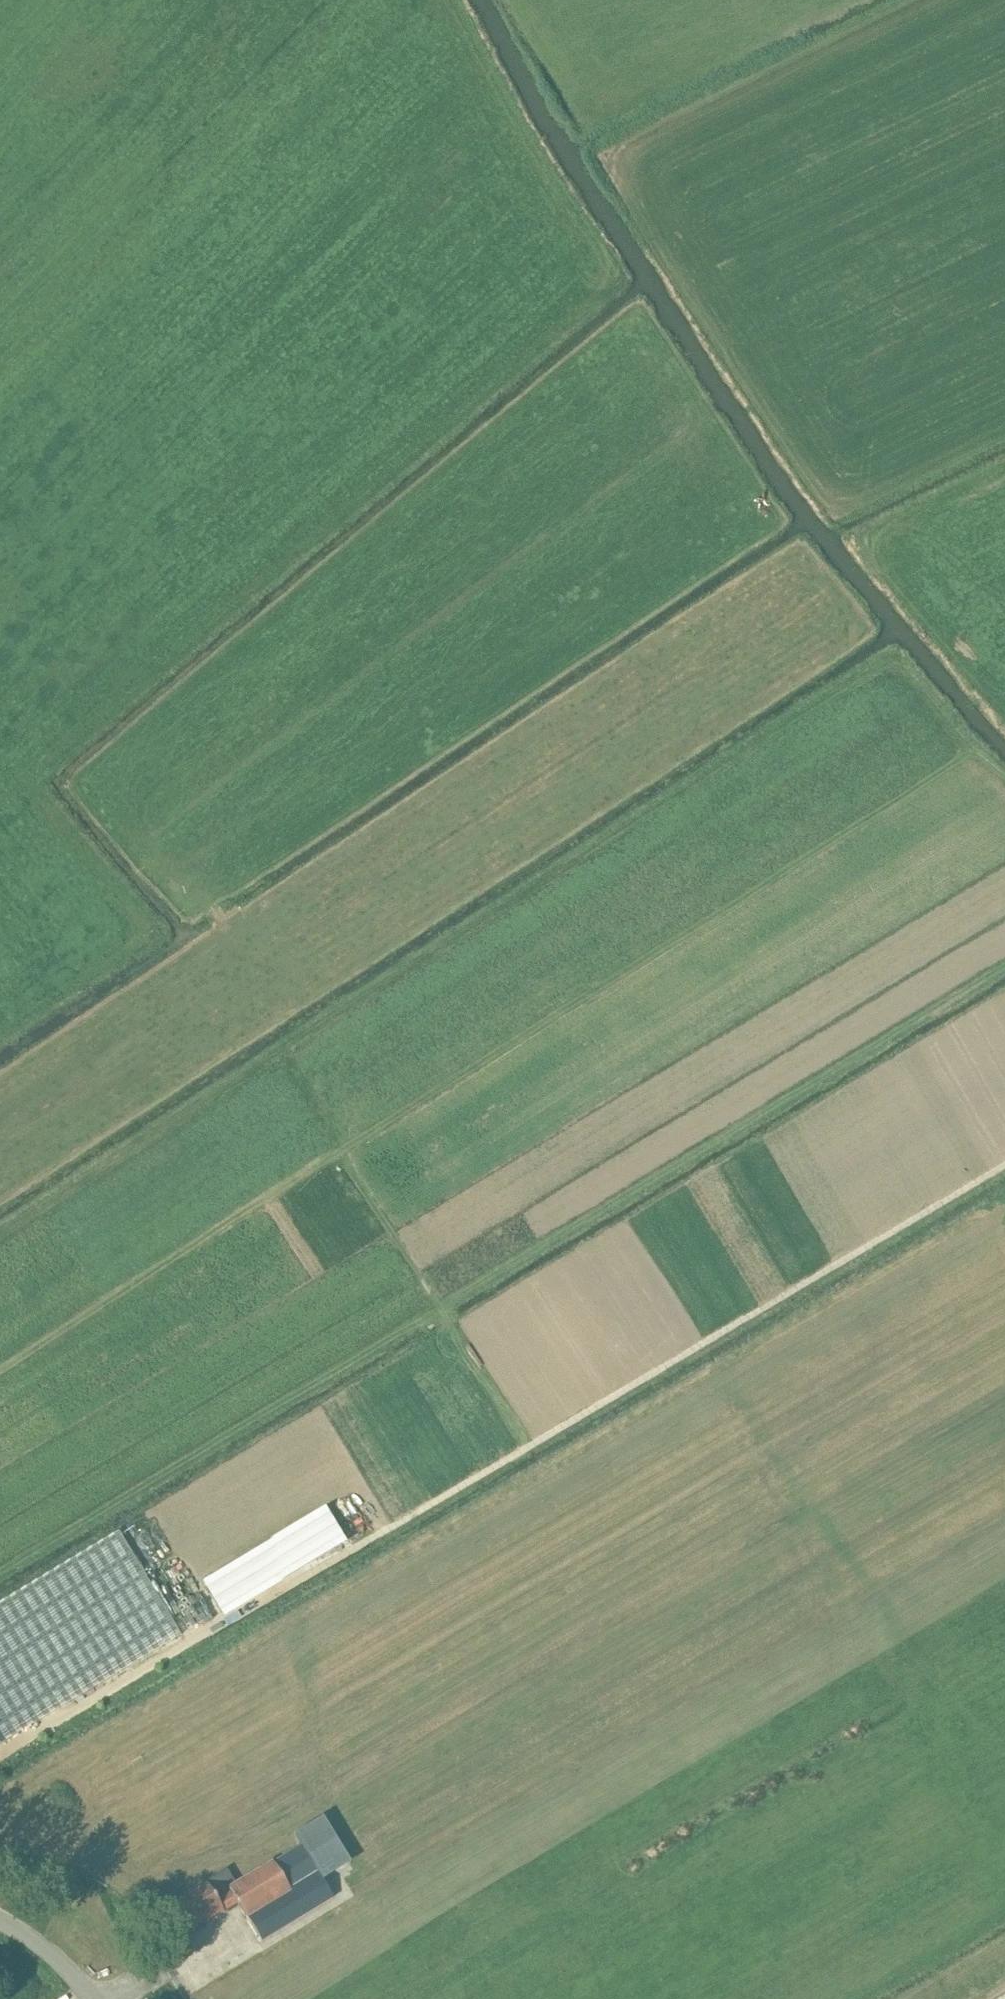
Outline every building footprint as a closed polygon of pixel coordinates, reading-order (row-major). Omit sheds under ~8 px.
[(119,1530),(0,1601),(0,1731),(5,1739),(180,1633),(119,1530)] [(238,1902),(261,1942),(334,1898),(322,1880),(350,1863),(322,1816),(294,1834),(301,1845),(273,1861),(272,1859),(235,1882),(226,1868),(203,1882),(205,1884),(174,1903),(190,1928),(205,1919),(206,1922),(223,1911),(238,1902)]
